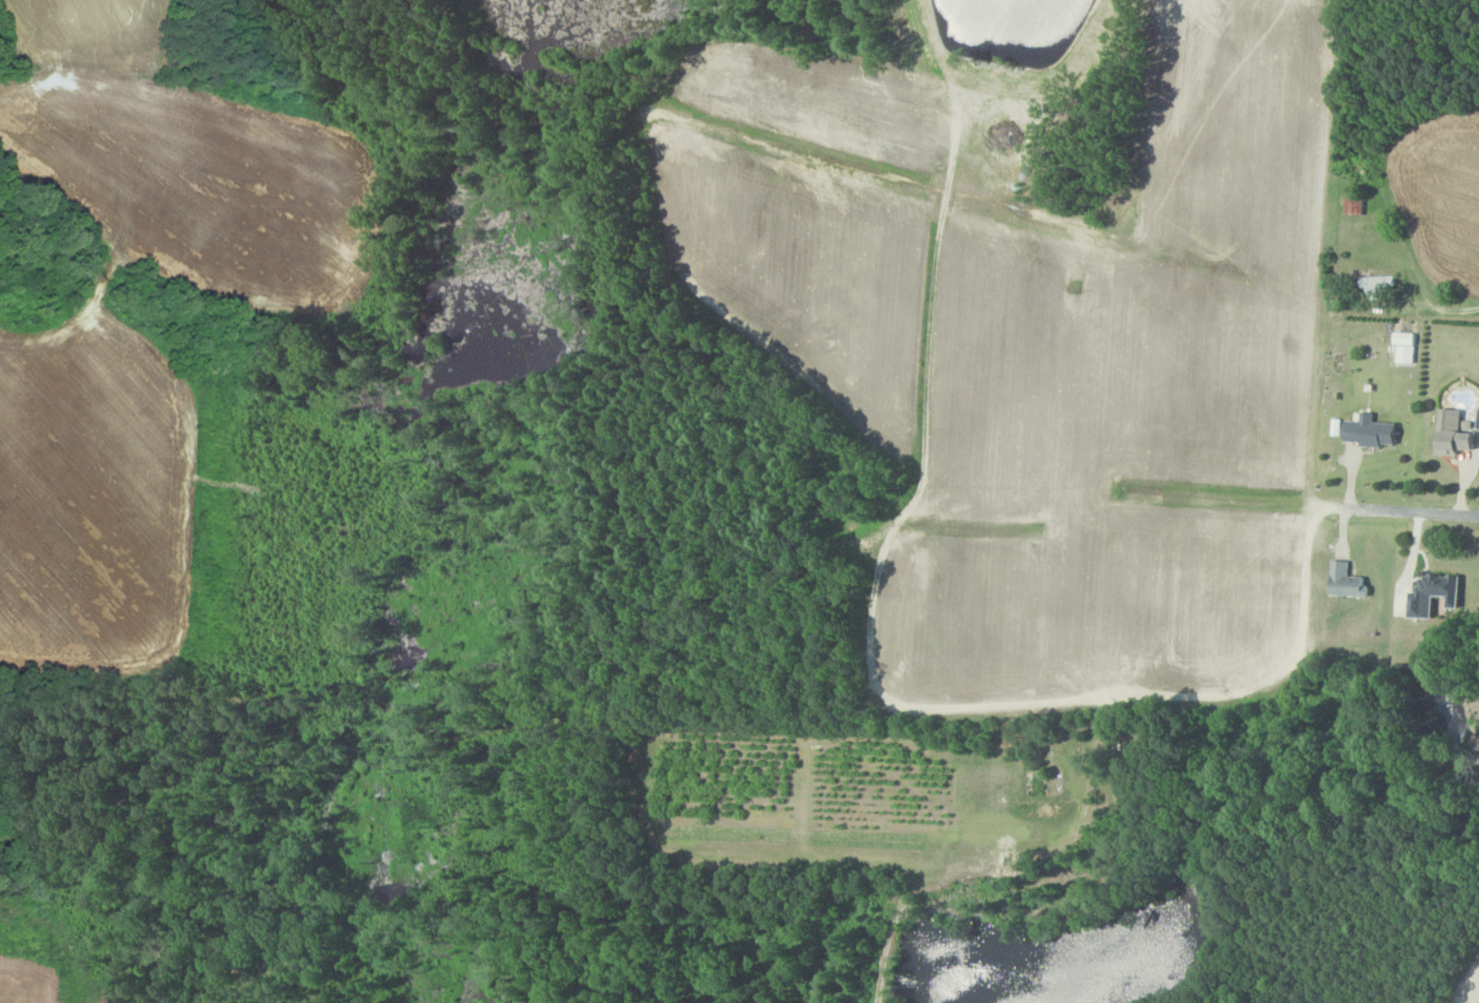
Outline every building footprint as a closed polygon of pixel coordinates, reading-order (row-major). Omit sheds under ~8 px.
[(1366,213),(1367,194),(1349,194),(1348,213),(1366,213)] [(1371,286),(1372,298),(1397,297),(1396,275),(1363,276),(1363,287),(1371,286)] [(1417,332),(1398,332),(1397,362),(1416,362),(1417,332)] [(1464,408),(1441,408),(1440,454),(1462,455),(1462,449),(1478,449),(1478,432),(1463,431),(1464,408)] [(1399,422),(1376,421),(1376,412),(1363,412),(1363,420),(1348,420),(1348,441),(1363,442),(1363,445),(1399,446),(1399,422)] [(1350,561),(1333,560),(1332,595),(1370,596),(1371,585),(1366,584),(1366,576),(1350,575),(1350,561)] [(1462,575),(1423,573),(1423,588),(1412,588),(1411,617),(1435,617),(1436,596),(1450,596),(1449,607),(1461,608),(1462,575)]
